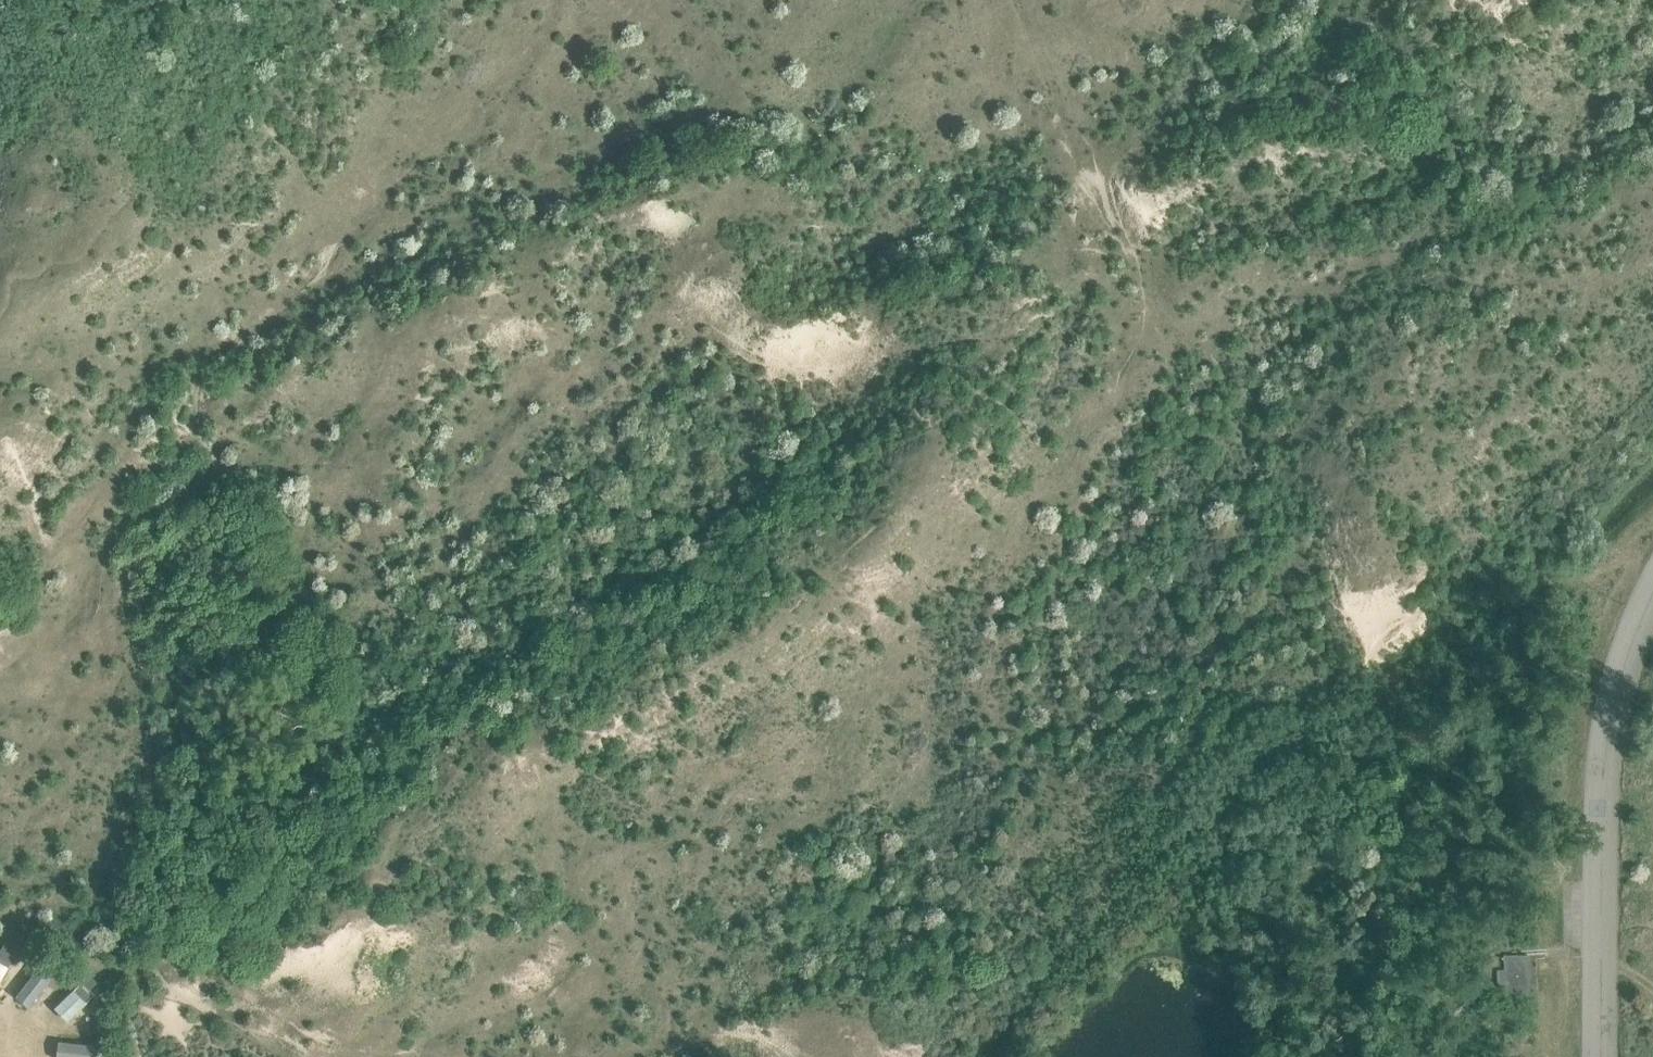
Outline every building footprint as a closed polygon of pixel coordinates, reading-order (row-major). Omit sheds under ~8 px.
[(1497,966),(1498,994),(1531,993),(1529,951),(1502,952),(1503,966),(1497,966)] [(10,965),(0,960),(0,983),(10,965)] [(17,994),(30,1006),(51,977),(39,968),(17,994)] [(86,974),(54,1003),(68,1019),(95,995),(85,988),(94,982),(86,974)] [(56,1037),(56,1056),(99,1056),(100,1040),(56,1037)]
